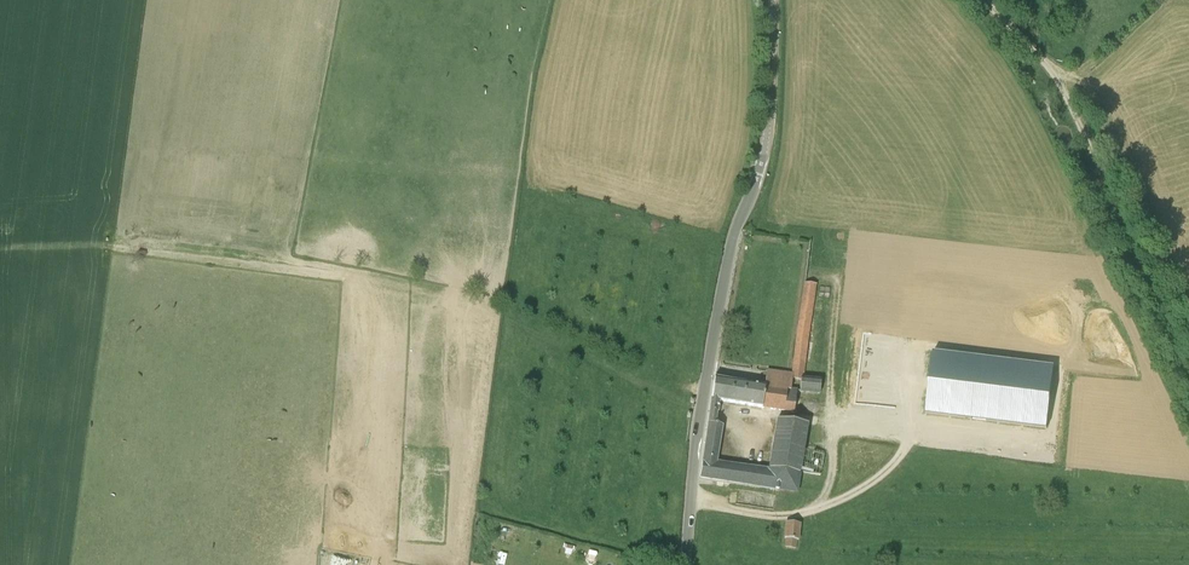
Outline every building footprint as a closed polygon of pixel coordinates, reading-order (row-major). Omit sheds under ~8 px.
[(817,285),(805,283),(792,375),(767,371),(764,386),(714,378),(709,412),(706,438),(703,458),(700,478),(796,491),(807,424),(777,420),(769,472),(716,465),(722,426),(716,424),(717,413),(718,413),(719,401),(793,413),(796,390),(790,390),(792,378),(800,379),(799,392),(820,394),(821,381),(803,379),(817,285)] [(917,393),(913,417),(1034,435),(1043,373),(922,355),(917,393)] [(797,540),(799,540),(800,524),(786,522),(784,539),(786,539),(785,548),(796,549),(797,540)]
